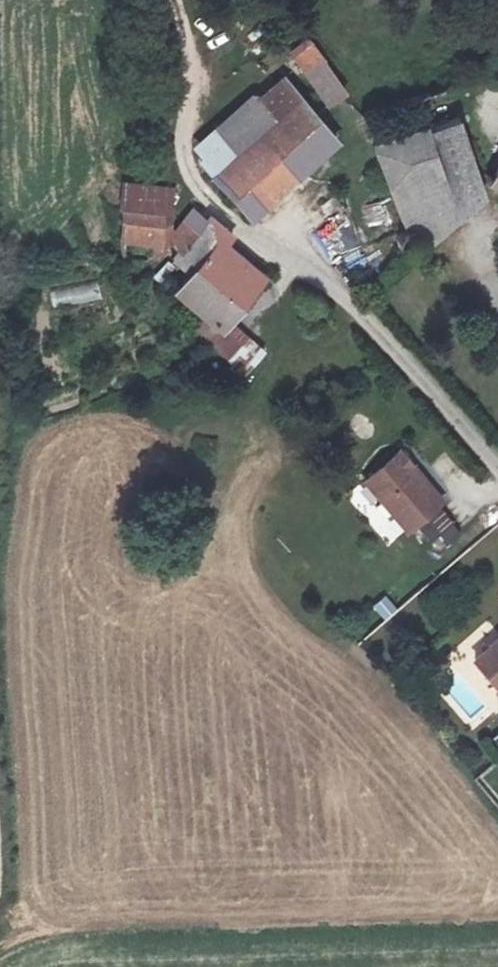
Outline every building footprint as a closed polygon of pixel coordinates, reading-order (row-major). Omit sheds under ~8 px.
[(309,36),(287,53),(331,109),(353,92),(309,36)] [(263,76),(277,92),(310,126),(323,114),(279,62),(263,76)] [(189,190),(227,226),(310,149),(267,102),(244,122),(253,131),(189,190)] [(426,136),(395,145),(440,216),(463,208),(426,136)] [(356,262),(360,264),(370,264),(381,261),(385,253),(390,233),(440,216),(395,145),(349,161),(372,229),(363,228),(353,234),(349,243),(351,255),(356,262)] [(461,194),(497,213),(497,151),(495,150),(461,194)] [(95,219),(87,259),(126,268),(134,227),(95,219)] [(188,354),(232,301),(196,264),(213,249),(191,231),(186,238),(169,225),(146,251),(170,277),(152,297),(180,326),(171,335),(188,354)] [(51,291),(54,307),(103,299),(100,283),(51,291)] [(376,464),(342,493),(383,542),(417,513),(376,464)] [(447,516),(429,531),(443,546),(461,531),(447,516)] [(389,595),(372,604),(381,620),(398,612),(389,595)] [(484,604),(480,655),(453,678),(478,706),(497,690),(497,605),(484,604)]
